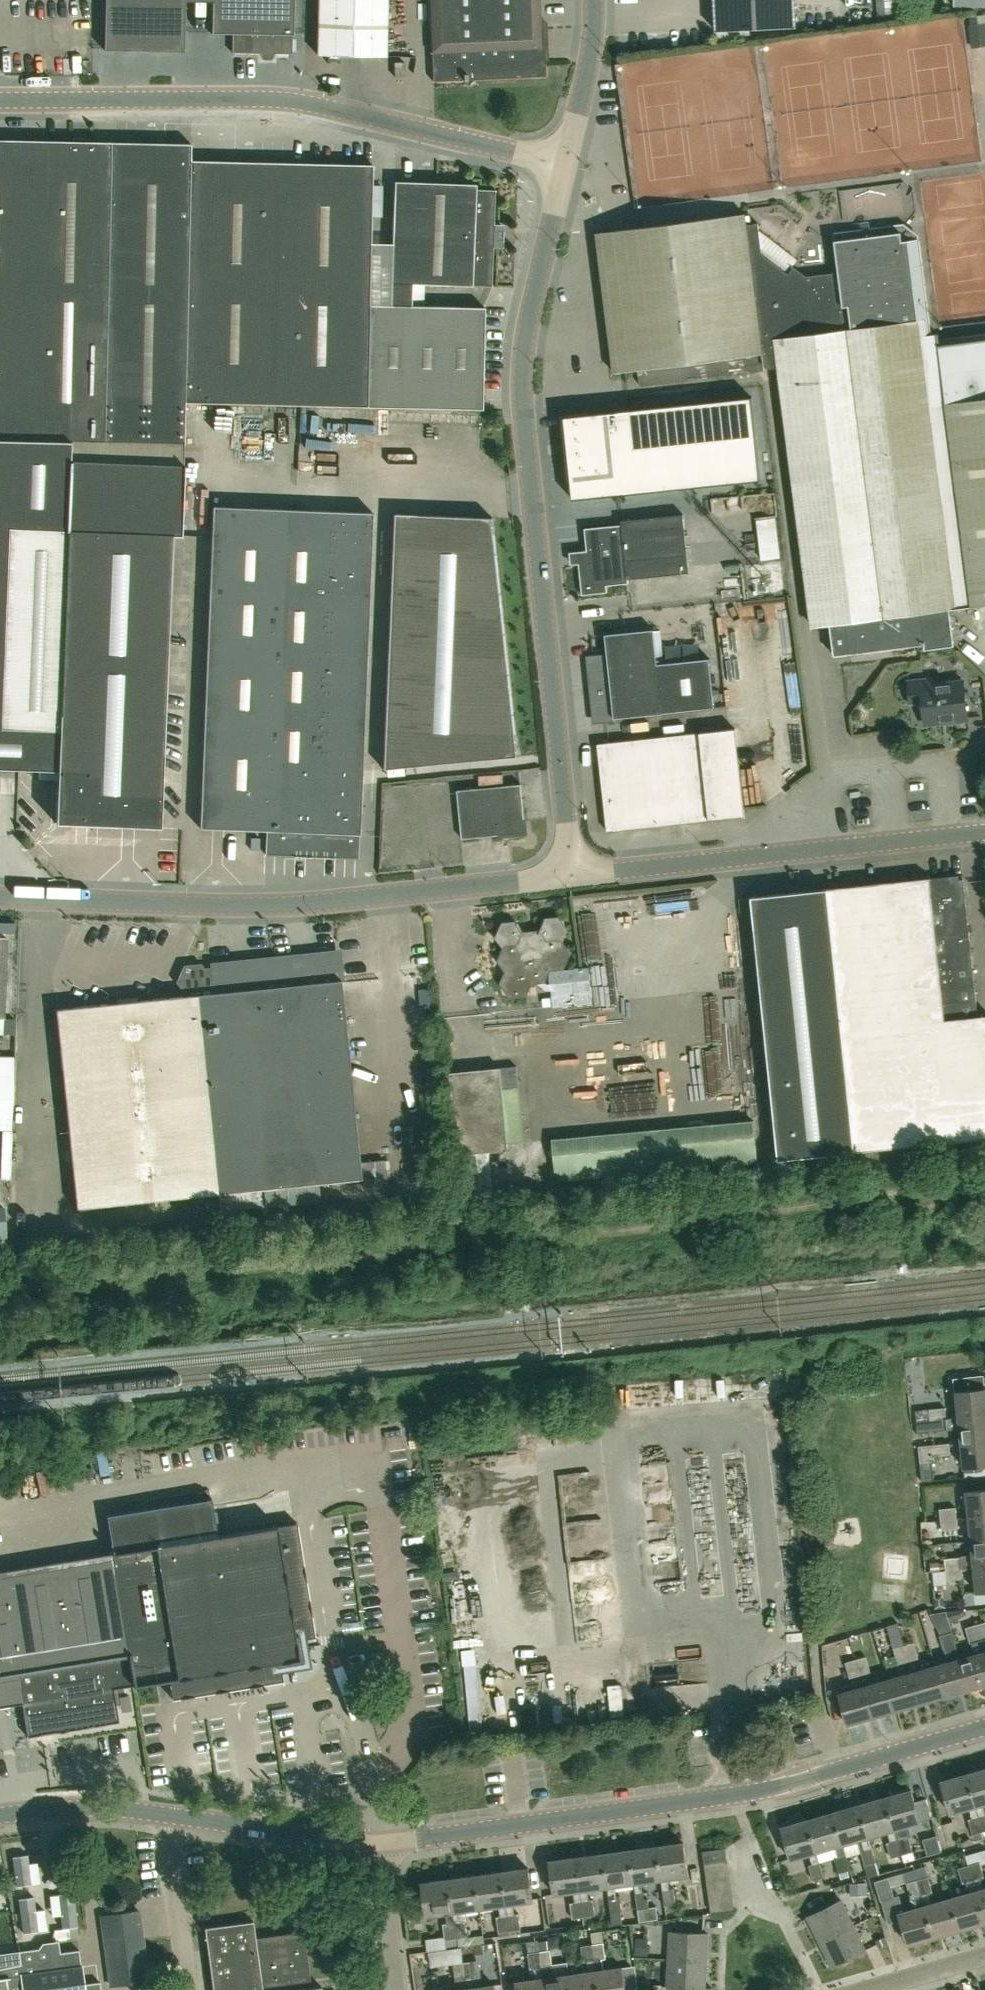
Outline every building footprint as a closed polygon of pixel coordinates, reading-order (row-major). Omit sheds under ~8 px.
[(185,0),(105,0),(104,50),(185,51),(185,0)] [(294,0),(212,0),(212,33),(233,33),(232,52),(292,53),(292,35),(293,35),(294,0)] [(388,0),(319,0),(318,53),(387,55),(388,0)] [(539,0),(430,0),(434,80),(546,76),(544,18),(540,18),(539,0)] [(716,30),(796,27),(795,0),(715,0),(716,30)] [(955,9),(984,10),(984,0),(955,0),(955,9)] [(973,16),(970,17),(971,25),(969,25),(972,48),(978,47),(984,46),(984,15),(973,16)] [(395,75),(405,75),(405,61),(395,61),(395,75)] [(189,144),(0,139),(0,439),(70,440),(184,443),(184,402),(480,407),(482,306),(411,304),(412,282),(391,281),(390,304),(368,303),(370,164),(189,160),(189,144)] [(493,285),(496,188),(475,188),(476,182),(395,179),(393,212),(391,281),(412,282),(493,285)] [(746,214),(597,231),(614,370),(638,367),(641,386),(765,370),(764,363),(769,367),(781,365),(814,625),(831,623),(835,654),(851,652),(921,643),(922,648),(955,644),(950,608),(984,603),(984,332),(940,338),(939,332),(932,333),(919,238),(900,222),(834,231),(839,271),(807,276),(793,265),(788,272),(763,253),(759,223),(747,225),(746,214)] [(760,480),(752,397),(630,409),(564,416),(573,499),(760,480)] [(220,420),(219,457),(247,457),(247,421),(220,420)] [(307,421),(291,438),(312,458),(328,440),(307,421)] [(76,809),(76,823),(99,824),(99,810),(157,813),(157,826),(157,827),(159,828),(160,813),(171,532),(180,532),(183,464),(70,460),(70,440),(0,439),(0,768),(58,770),(56,809),(56,823),(58,824),(58,822),(59,809),(76,809)] [(359,856),(372,510),(212,504),(199,826),(266,828),(265,852),(359,856)] [(583,593),(608,590),(607,584),(630,581),(630,578),(690,572),(684,512),(622,519),(622,523),(586,527),(589,562),(580,563),(583,593)] [(393,513),(383,768),(518,756),(493,517),(393,513)] [(763,559),(781,557),(776,518),(758,520),(763,559)] [(658,661),(654,627),(606,632),(608,652),(590,654),(596,718),(663,711),(716,706),(710,656),(658,661)] [(933,683),(932,677),(909,680),(911,703),(923,702),(925,718),(949,715),(950,721),(969,718),(965,680),(933,683)] [(711,818),(745,815),(746,815),(736,727),(702,731),(711,818)] [(607,829),(711,818),(706,777),(702,731),(598,742),(607,829)] [(462,837),(526,830),(521,782),(457,788),(462,837)] [(963,878),(931,881),(929,877),(756,895),(782,1158),(855,1150),(857,1159),(919,1155),(918,1144),(984,1137),(984,1014),(977,1015),(963,878)] [(560,941),(565,929),(557,918),(544,919),(538,931),(525,933),(517,922),(504,923),(498,935),(506,946),(501,959),(508,970),(503,982),(510,993),(525,991),(530,980),(534,979),(546,990),(552,990),(554,1007),(593,1003),(590,967),(550,971),(551,983),(547,983),(543,978),(549,966),(563,964),(568,953),(560,941)] [(361,1177),(338,954),(291,959),(291,954),(211,962),(212,969),(205,970),(202,966),(189,968),(183,981),(185,984),(186,994),(56,1007),(77,1209),(361,1177)] [(509,1148),(503,1088),(518,1087),(516,1066),(501,1067),(501,1066),(451,1071),(459,1152),(466,1152),(471,1200),(494,1198),(489,1150),(509,1148)] [(556,1180),(757,1162),(754,1120),(553,1138),(556,1180)] [(984,1414),(984,1388),(956,1391),(959,1416),(984,1414)] [(932,1419),(947,1417),(945,1407),(931,1408),(932,1419)] [(932,1419),(918,1420),(919,1431),(947,1428),(947,1430),(960,1428),(961,1441),(984,1438),(984,1414),(959,1416),(947,1417),(932,1419)] [(984,1475),(984,1438),(961,1441),(964,1467),(965,1477),(984,1475)] [(932,1461),(936,1460),(935,1455),(950,1454),(949,1442),(919,1445),(921,1462),(932,1461)] [(117,1456),(109,1457),(113,1478),(121,1476),(117,1456)] [(934,1479),(932,1461),(921,1462),(922,1481),(934,1479)] [(571,1489),(600,1489),(600,1475),(571,1475),(571,1489)] [(984,1514),(984,1488),(966,1490),(969,1516),(984,1514)] [(107,1515),(135,1684),(152,1681),(157,1680),(160,1702),(270,1684),(265,1660),(299,1655),(277,1522),(216,1533),(211,1498),(107,1515)] [(941,1519),(957,1517),(956,1507),(940,1508),(941,1519)] [(984,1539),(984,1514),(969,1516),(972,1541),(984,1539)] [(942,1530),(958,1528),(957,1517),(941,1519),(942,1530)] [(984,1564),(984,1539),(972,1541),(973,1554),(945,1557),(947,1568),(984,1564)] [(22,1702),(114,1687),(131,1684),(134,1683),(112,1550),(0,1569),(0,1705),(22,1702)] [(930,1565),(931,1571),(933,1570),(940,1570),(939,1561),(930,1562),(930,1565)] [(947,1568),(947,1570),(933,1571),(934,1585),(948,1584),(948,1578),(964,1576),(963,1567),(975,1566),(976,1575),(977,1590),(984,1589),(984,1564),(947,1568)] [(942,1595),(935,1595),(936,1606),(946,1606),(945,1601),(942,1595)] [(967,1615),(966,1609),(948,1611),(953,1622),(967,1615)] [(976,1624),(984,1654),(984,1621),(976,1624)] [(984,1684),(984,1654),(976,1624),(966,1627),(974,1652),(960,1657),(969,1688),(984,1684)] [(960,1657),(957,1646),(952,1631),(941,1634),(949,1660),(936,1664),(945,1695),(969,1688),(960,1657)] [(909,1660),(919,1657),(914,1642),(904,1645),(909,1660)] [(898,1663),(909,1660),(904,1645),(894,1648),(898,1663)] [(860,1674),(871,1671),(866,1656),(856,1659),(860,1674)] [(850,1677),(860,1674),(856,1659),(846,1662),(850,1677)] [(921,1703),(945,1695),(936,1664),(912,1671),(921,1703)] [(897,1710),(921,1703),(912,1671),(888,1678),(897,1710)] [(873,1717),(897,1710),(888,1678),(864,1685),(873,1717)] [(848,1724),(873,1717),(864,1685),(839,1693),(848,1724)] [(28,1735),(119,1720),(114,1687),(22,1702),(28,1735)] [(977,1805),(984,1803),(984,1802),(984,1769),(968,1774),(977,1805)] [(969,1807),(977,1805),(968,1774),(942,1781),(951,1812),(969,1807)] [(885,1797),(894,1828),(920,1820),(911,1790),(885,1797)] [(859,1805),(868,1835),(871,1846),(876,1862),(877,1862),(886,1859),(880,1836),(870,1839),(869,1835),(887,1830),(890,1841),(887,1842),(891,1857),(892,1857),(894,1863),(904,1860),(902,1854),(901,1854),(897,1839),(894,1828),(885,1797),(859,1805)] [(859,1805),(834,1812),(842,1843),(843,1843),(862,1837),(868,1835),(859,1805)] [(842,1843),(834,1812),(809,1820),(817,1850),(835,1845),(838,1856),(835,1857),(839,1872),(841,1878),(850,1875),(849,1869),(850,1869),(843,1843),(842,1843)] [(973,1834),(984,1830),(980,1815),(972,1817),(968,1818),(973,1834)] [(806,1853),(817,1850),(809,1820),(782,1827),(791,1858),(806,1853)] [(905,1837),(897,1839),(901,1854),(902,1854),(912,1851),(913,1851),(908,1836),(905,1837)] [(658,1846),(663,1878),(669,1877),(686,1875),(690,1874),(685,1842),(658,1846)] [(632,1849),(636,1882),(642,1881),(661,1878),(663,1878),(658,1846),(632,1849)] [(876,1862),(871,1846),(865,1848),(861,1849),(865,1865),(876,1862)] [(28,1847),(7,1850),(14,1890),(34,1886),(28,1847)] [(706,1863),(728,1860),(727,1847),(704,1850),(706,1863)] [(618,1895),(616,1884),(634,1882),(636,1882),(632,1849),(604,1853),(609,1885),(614,1924),(624,1923),(622,1911),(624,1911),(621,1895),(618,1895)] [(586,1889),(609,1885),(604,1853),(578,1857),(582,1889),(586,1889)] [(556,1893),(582,1889),(578,1857),(551,1860),(556,1893)] [(707,1874),(730,1871),(728,1860),(706,1863),(707,1874)] [(980,1861),(969,1864),(974,1880),(981,1878),(984,1877),(980,1861)] [(809,1865),(813,1880),(824,1876),(820,1862),(809,1865)] [(974,1880),(969,1864),(958,1867),(963,1883),(974,1880)] [(915,1869),(922,1894),(929,1892),(933,1891),(926,1866),(915,1869)] [(502,1871),(506,1903),(514,1902),(534,1899),(529,1867),(502,1871)] [(499,1904),(506,1903),(502,1871),(476,1874),(480,1907),(499,1904)] [(709,1886),(732,1883),(730,1871),(707,1874),(709,1886)] [(462,1920),(461,1910),(480,1907),(476,1874),(450,1878),(458,1937),(468,1936),(466,1920),(462,1920)] [(881,1901),(895,1896),(889,1876),(875,1881),(881,1901)] [(458,1937),(450,1878),(423,1882),(428,1914),(446,1912),(447,1922),(443,1923),(446,1939),(458,1937)] [(918,1879),(906,1882),(911,1898),(922,1894),(918,1879)] [(711,1898),(734,1895),(732,1883),(709,1886),(711,1898)] [(691,1910),(701,1908),(697,1884),(688,1885),(691,1910)] [(860,1886),(858,1892),(867,1895),(869,1889),(860,1886)] [(664,1889),(668,1912),(674,1911),(673,1904),(676,1903),(674,1887),(664,1889)] [(984,1919),(984,1887),(977,1889),(984,1919)] [(984,1921),(984,1919),(977,1889),(969,1892),(951,1897),(959,1926),(983,1919),(984,1921)] [(643,1891),(637,1892),(641,1921),(658,1919),(657,1906),(649,1907),(647,1891),(643,1891)] [(713,1911),(736,1908),(734,1895),(711,1898),(713,1911)] [(925,1904),(933,1933),(959,1926),(951,1897),(932,1902),(925,1904)] [(68,1898),(45,1902),(51,1937),(74,1933),(68,1898)] [(584,1900),(586,1916),(596,1914),(593,1899),(584,1900)] [(820,1941),(855,1924),(842,1899),(808,1916),(820,1941)] [(575,1917),(586,1916),(584,1900),(573,1902),(575,1917)] [(37,1902),(15,1906),(21,1942),(43,1939),(37,1902)] [(934,1936),(933,1933),(925,1904),(914,1908),(900,1912),(909,1943),(934,1936)] [(111,1984),(148,1980),(139,1910),(102,1915),(111,1984)] [(508,1914),(510,1930),(521,1928),(519,1912),(508,1914)] [(499,1932),(510,1930),(508,1914),(500,1915),(496,1915),(499,1932)] [(264,1986),(255,1920),(206,1927),(207,1935),(209,1949),(214,1982),(215,1989),(264,1989),(264,1986)] [(872,1926),(877,1942),(887,1939),(882,1923),(872,1926)] [(832,1965),(867,1948),(855,1924),(820,1941),(832,1965)] [(594,1943),(604,1942),(602,1931),(591,1932),(593,1943),(594,1943)] [(708,1960),(709,1933),(672,1931),(671,1958),(708,1960)] [(648,1955),(649,1939),(636,1938),(635,1954),(648,1955)] [(98,1982),(84,1984),(80,1948),(62,1950),(62,1941),(44,1943),(38,1950),(19,1952),(20,1963),(0,1968),(0,1989),(99,1989),(98,1982)] [(485,1964),(499,1962),(496,1942),(482,1944),(485,1964)] [(624,1967),(604,1969),(602,1958),(606,1958),(604,1942),(594,1943),(600,1989),(627,1989),(624,1967)] [(594,1943),(593,1943),(581,1945),(583,1961),(588,1960),(589,1971),(571,1974),(573,1989),(600,1989),(594,1943)] [(550,1949),(541,1950),(543,1966),(549,1966),(553,1965),(550,1949)] [(543,1966),(541,1950),(528,1952),(530,1968),(543,1966)] [(18,1951),(0,1953),(0,1968),(20,1963),(18,1951)] [(706,1987),(708,1960),(671,1958),(669,1985),(706,1987)] [(468,1976),(478,1975),(476,1959),(466,1961),(468,1976)] [(455,1978),(468,1976),(466,1961),(453,1963),(455,1978)] [(545,1977),(546,1989),(573,1989),(571,1974),(551,1976),(545,1977)] [(545,1977),(536,1978),(518,1981),(519,1989),(546,1989),(545,1977)]
